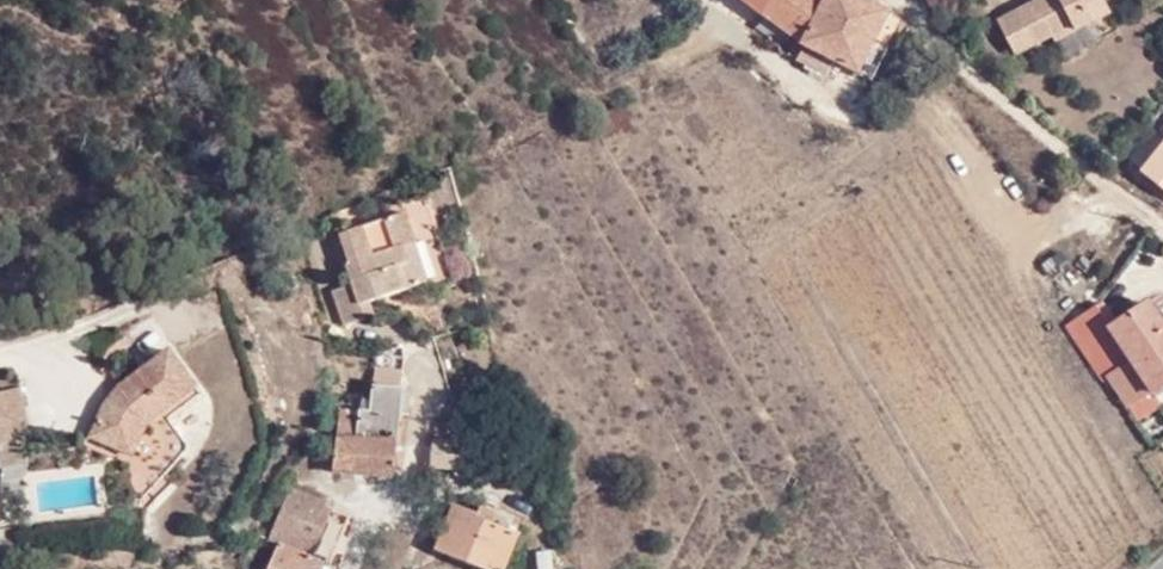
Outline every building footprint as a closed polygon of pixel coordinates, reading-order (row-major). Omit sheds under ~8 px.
[(824,0),(759,0),(753,7),(802,44),(825,0),(824,0)] [(825,0),(802,44),(804,45),(839,62),(857,72),(886,13),(860,0),(825,0)] [(1010,44),(1016,57),(1051,37),(1055,43),(1111,13),(1105,0),(1032,0),(997,19),(1010,44)] [(901,20),(886,13),(857,72),(872,79),(901,20)] [(839,62),(804,45),(799,57),(826,70),(829,67),(836,70),(839,62)] [(598,109),(594,102),(585,109),(589,116),(598,109)] [(1137,169),(1162,191),(1162,138),(1137,169)] [(401,249),(414,243),(404,213),(340,234),(350,263),(346,265),(352,283),(334,290),(346,324),(372,315),(369,302),(413,286),(401,249)] [(426,281),(414,243),(401,249),(413,286),(426,281)] [(1091,262),(1103,272),(1111,262),(1099,252),(1092,262),(1091,262)] [(1109,329),(1129,358),(1104,375),(1126,410),(1152,393),(1162,386),(1162,327),(1148,304),(1109,329)] [(194,387),(168,350),(122,383),(104,403),(90,436),(131,455),(145,422),(194,387)] [(374,368),(372,384),(398,387),(400,370),(374,368)] [(358,411),(352,475),(392,478),(399,412),(406,412),(408,388),(398,387),(372,384),(368,411),(358,411)] [(0,392),(0,410),(24,404),(20,387),(0,392)] [(23,439),(31,437),(24,404),(0,410),(0,444),(23,439)] [(358,411),(339,410),(333,473),(352,475),(358,411)] [(142,434),(150,448),(136,456),(150,480),(192,457),(170,418),(142,434)] [(462,468),(464,442),(466,421),(437,420),(435,420),(434,440),(432,466),(462,468)] [(27,460),(23,439),(0,444),(0,466),(27,460)] [(797,478),(788,472),(785,479),(793,485),(797,478)] [(293,488),(272,540),(280,543),(305,554),(310,543),(340,553),(352,519),(324,508),(325,502),(293,488)] [(445,528),(437,548),(486,568),(503,568),(518,535),(508,532),(490,523),(478,518),(478,515),(455,505),(445,528)] [(478,518),(490,523),(494,513),(481,508),(478,515),(478,518)] [(322,562),(305,554),(280,543),(269,568),(319,568),(322,562)] [(538,568),(555,568),(553,551),(536,552),(538,568)]
